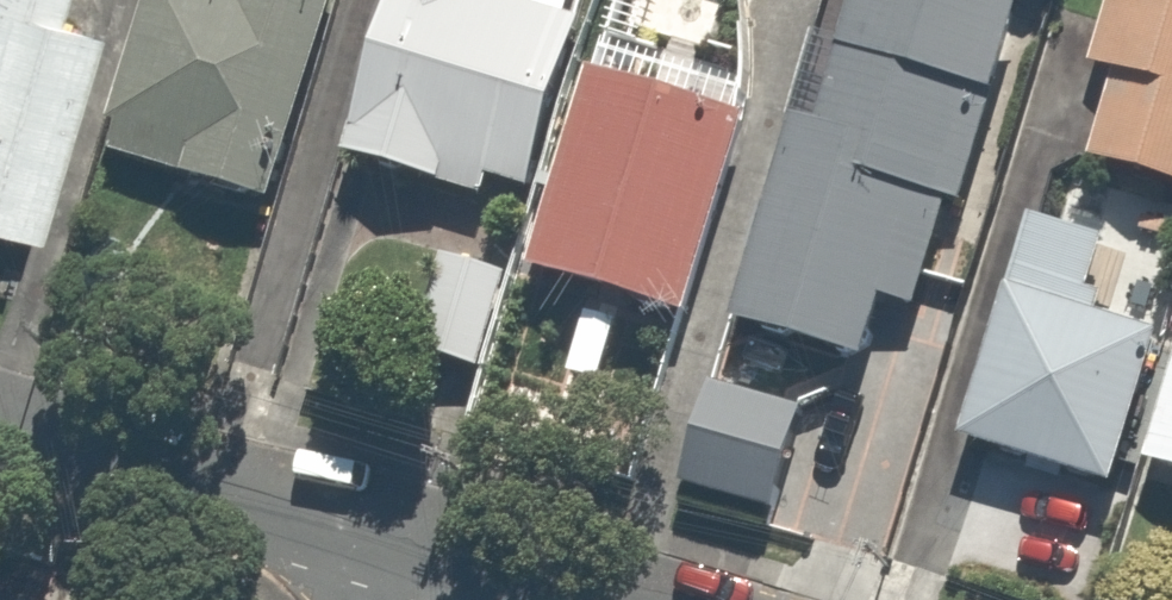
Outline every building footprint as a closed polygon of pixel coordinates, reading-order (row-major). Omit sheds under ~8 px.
[(53,245),(119,32),(76,19),(81,0),(0,0),(0,228),(53,245)] [(111,168),(291,226),(364,0),(165,0),(111,168)] [(344,160),(529,214),(585,22),(509,0),(391,0),(344,160)] [(771,262),(750,327),(883,371),(893,339),(943,356),(1062,0),(859,0),(786,219),(770,214),(756,256),(771,262)] [(1096,162),(1171,184),(1171,0),(1111,0),(1089,76),(1119,85),(1096,162)] [(783,118),(616,62),(546,269),(714,325),(783,118)] [(1102,314),(1120,257),(1037,231),(968,445),(1120,493),(1170,336),(1102,314)] [(487,373),(511,277),(440,256),(413,354),(487,373)] [(1147,470),(1171,476),(1171,378),(1147,470)] [(801,414),(711,388),(681,494),(770,520),(801,414)]
